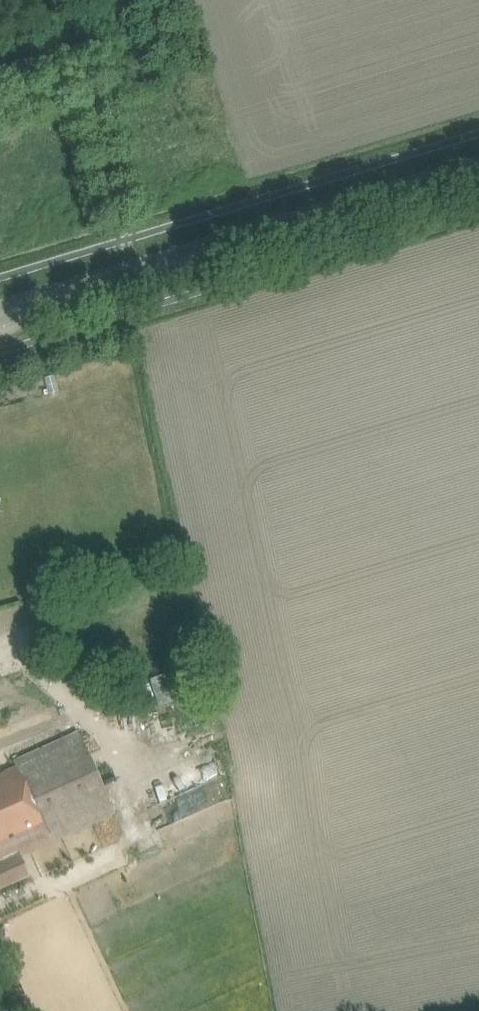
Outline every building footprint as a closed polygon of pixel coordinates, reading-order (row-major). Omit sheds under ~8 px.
[(126,705),(122,683),(90,688),(94,711),(126,705)] [(0,776),(0,888),(29,875),(21,856),(115,813),(78,732),(13,761),(16,769),(0,776)]
